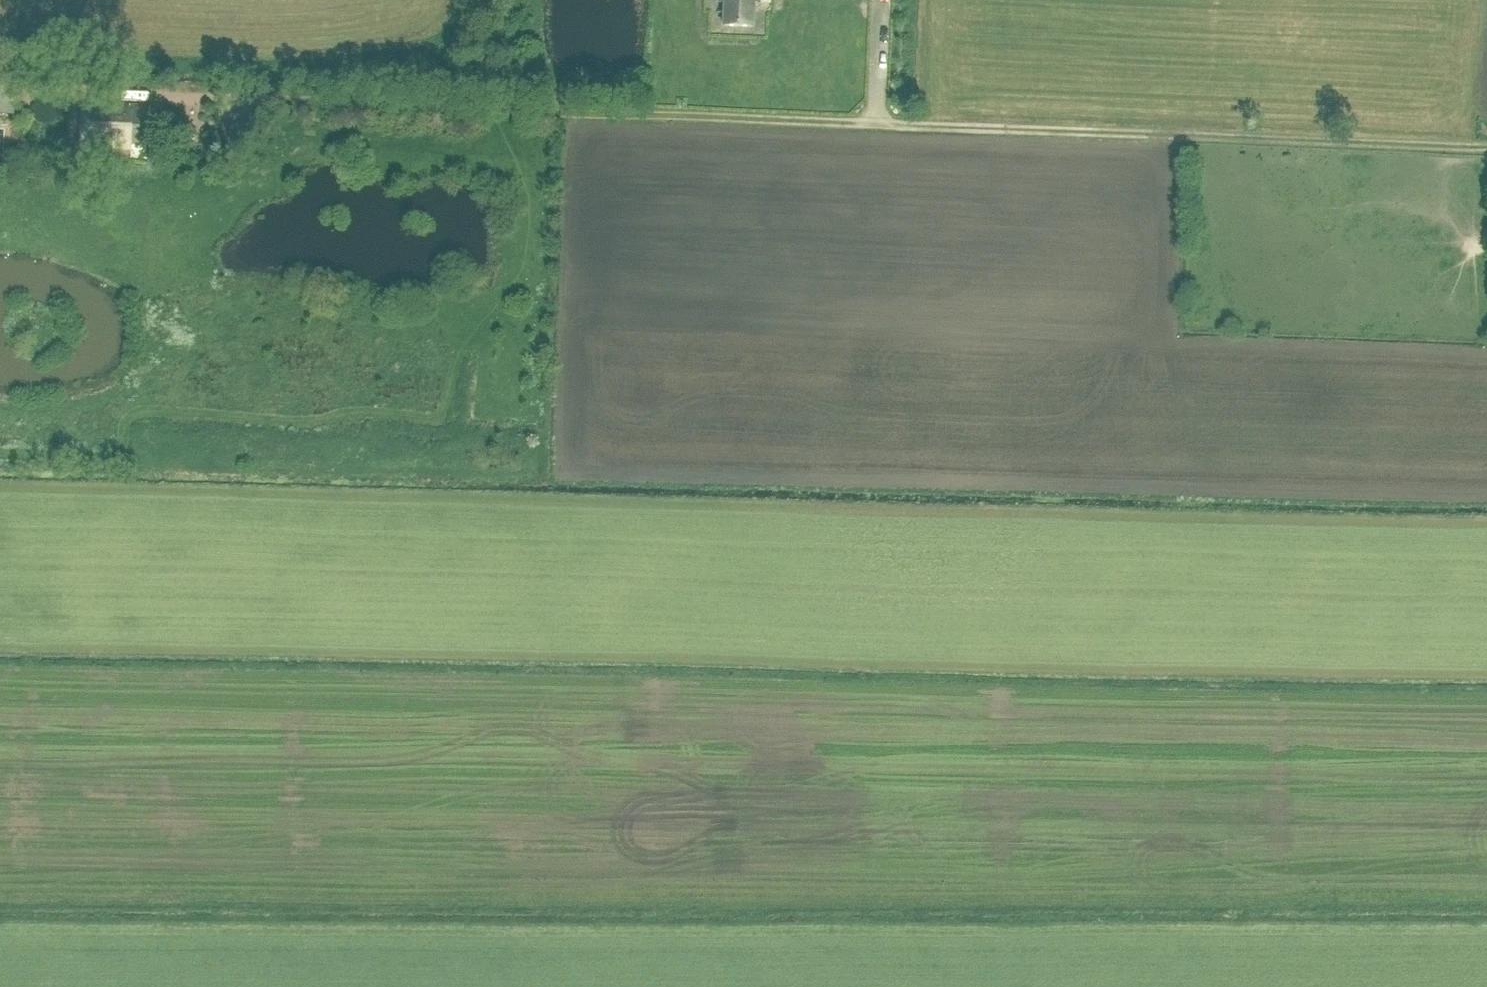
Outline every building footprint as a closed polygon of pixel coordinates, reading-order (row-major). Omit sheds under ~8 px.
[(759,0),(719,0),(719,2),(724,2),(723,26),(753,27),(754,3),(759,4),(759,0)] [(81,105),(79,149),(131,152),(131,145),(147,146),(149,106),(129,105),(129,108),(81,105)]
